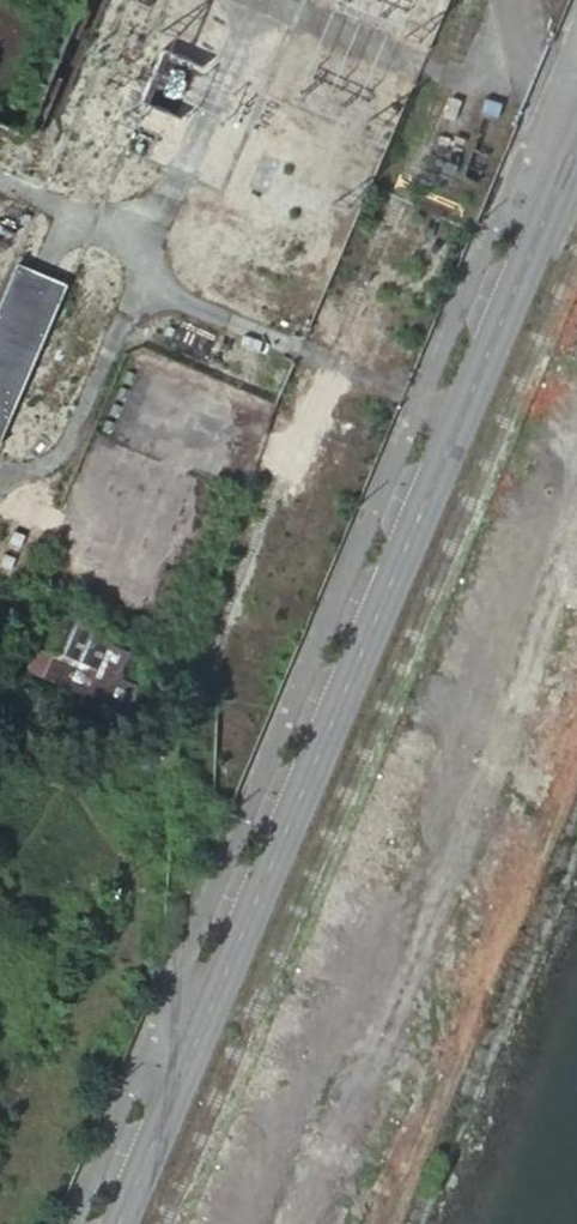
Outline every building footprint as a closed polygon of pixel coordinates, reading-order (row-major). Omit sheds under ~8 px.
[(0,302),(0,443),(68,286),(16,264),(0,302)] [(36,645),(25,671),(81,695),(77,707),(97,716),(103,704),(126,714),(138,687),(118,678),(129,652),(107,643),(110,636),(57,614),(42,647),(36,645)]
